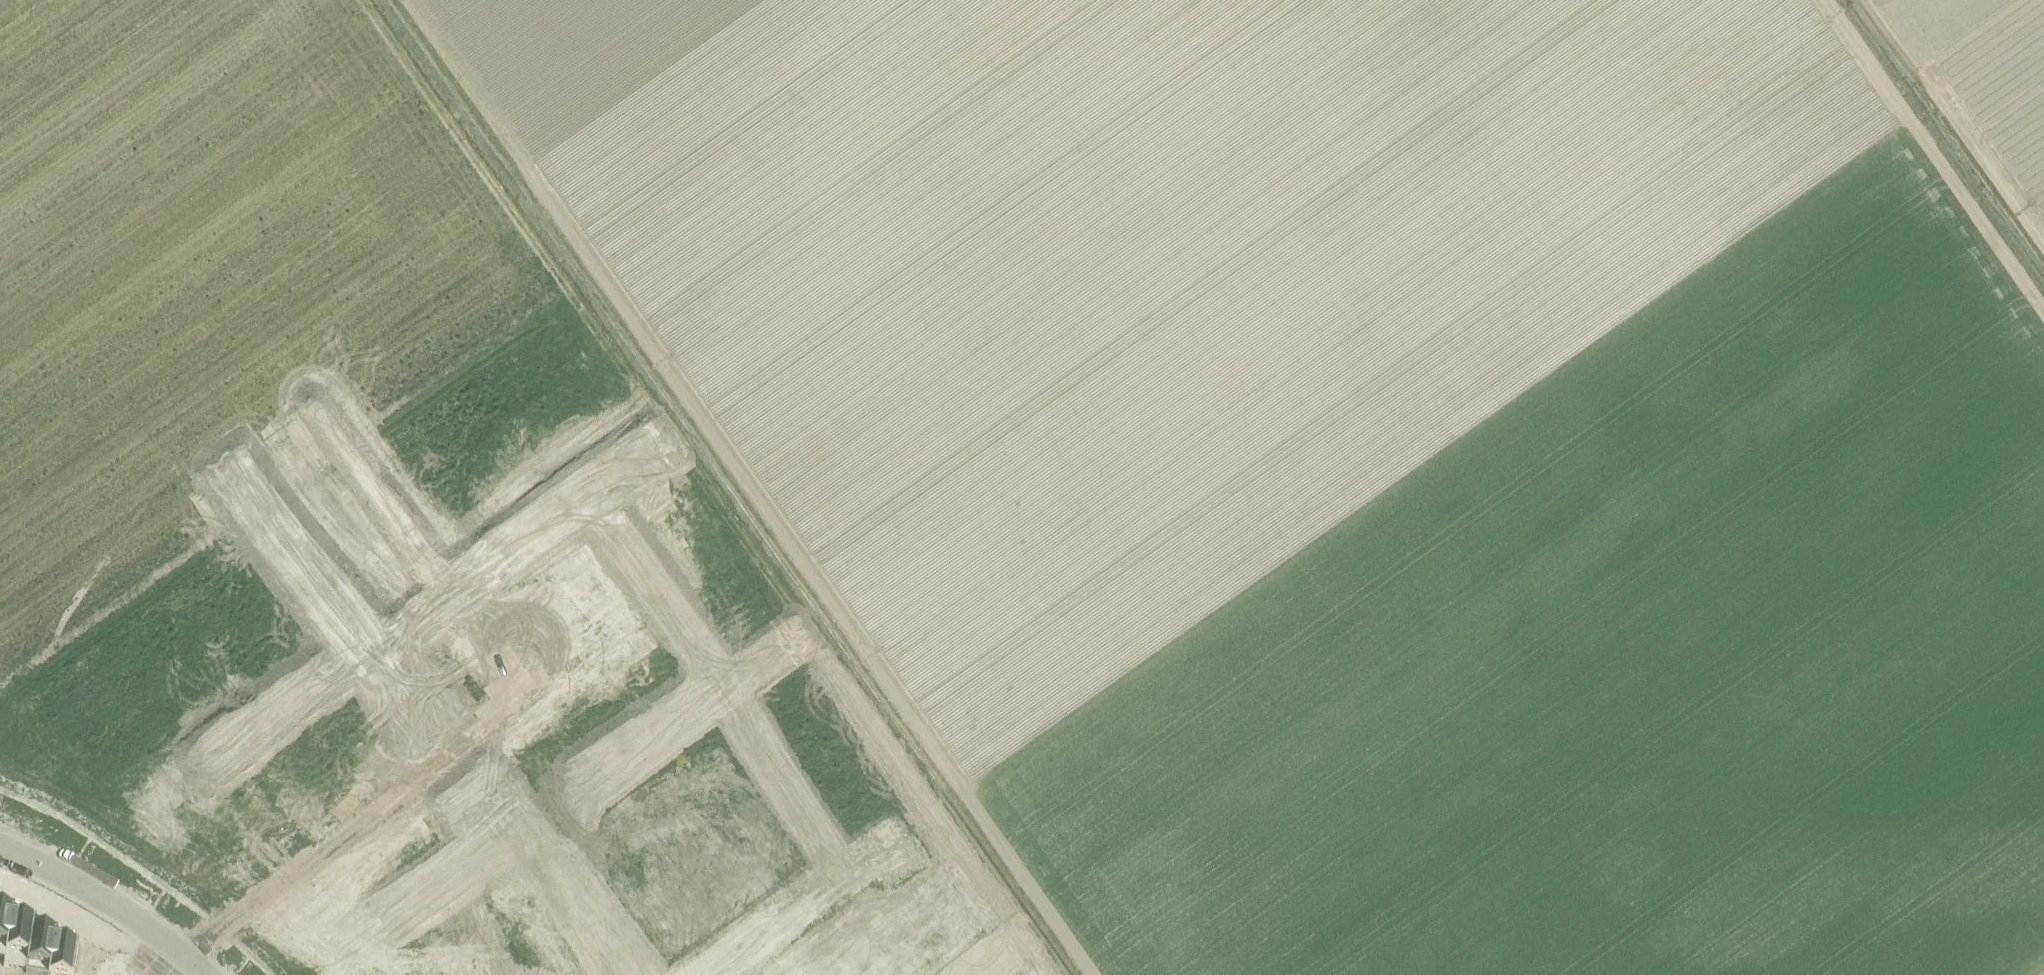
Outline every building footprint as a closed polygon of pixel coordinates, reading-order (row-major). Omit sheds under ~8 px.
[(6,959),(12,915),(13,907),(0,905),(0,958),(6,959)] [(6,959),(5,967),(27,970),(33,926),(34,919),(12,915),(6,959)] [(26,973),(37,974),(49,974),(55,938),(56,929),(33,926),(27,970),(26,973)] [(49,974),(73,974),(78,942),(55,938),(49,974)]
